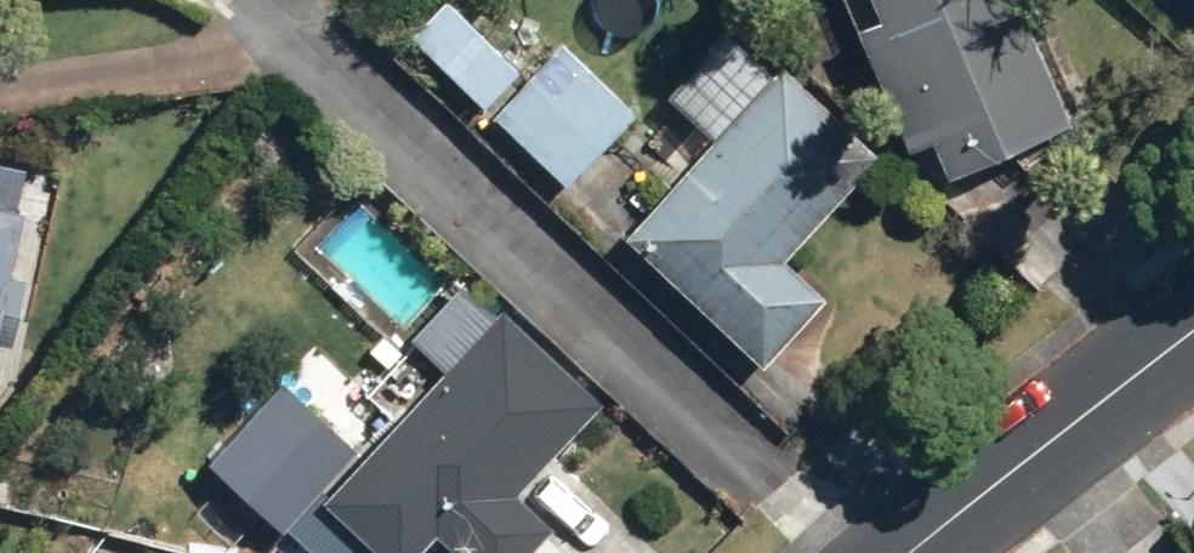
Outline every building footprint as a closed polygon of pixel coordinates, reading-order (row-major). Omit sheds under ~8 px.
[(439,0),(435,0),(401,35),(479,111),(515,74),(439,0)] [(1016,0),(868,0),(878,18),(846,35),(910,157),(924,149),(941,182),(1074,112),(1016,0)] [(633,114),(557,41),(484,116),(560,189),(633,114)] [(781,263),(868,165),(780,72),(623,247),(757,374),(823,301),(781,263)] [(19,222),(0,217),(0,297),(19,222)] [(288,527),(315,552),(371,552),(425,552),(432,545),(440,552),(538,552),(559,531),(512,485),(591,404),(495,311),(288,527)] [(250,415),(204,462),(271,527),(317,480),(250,415)]
